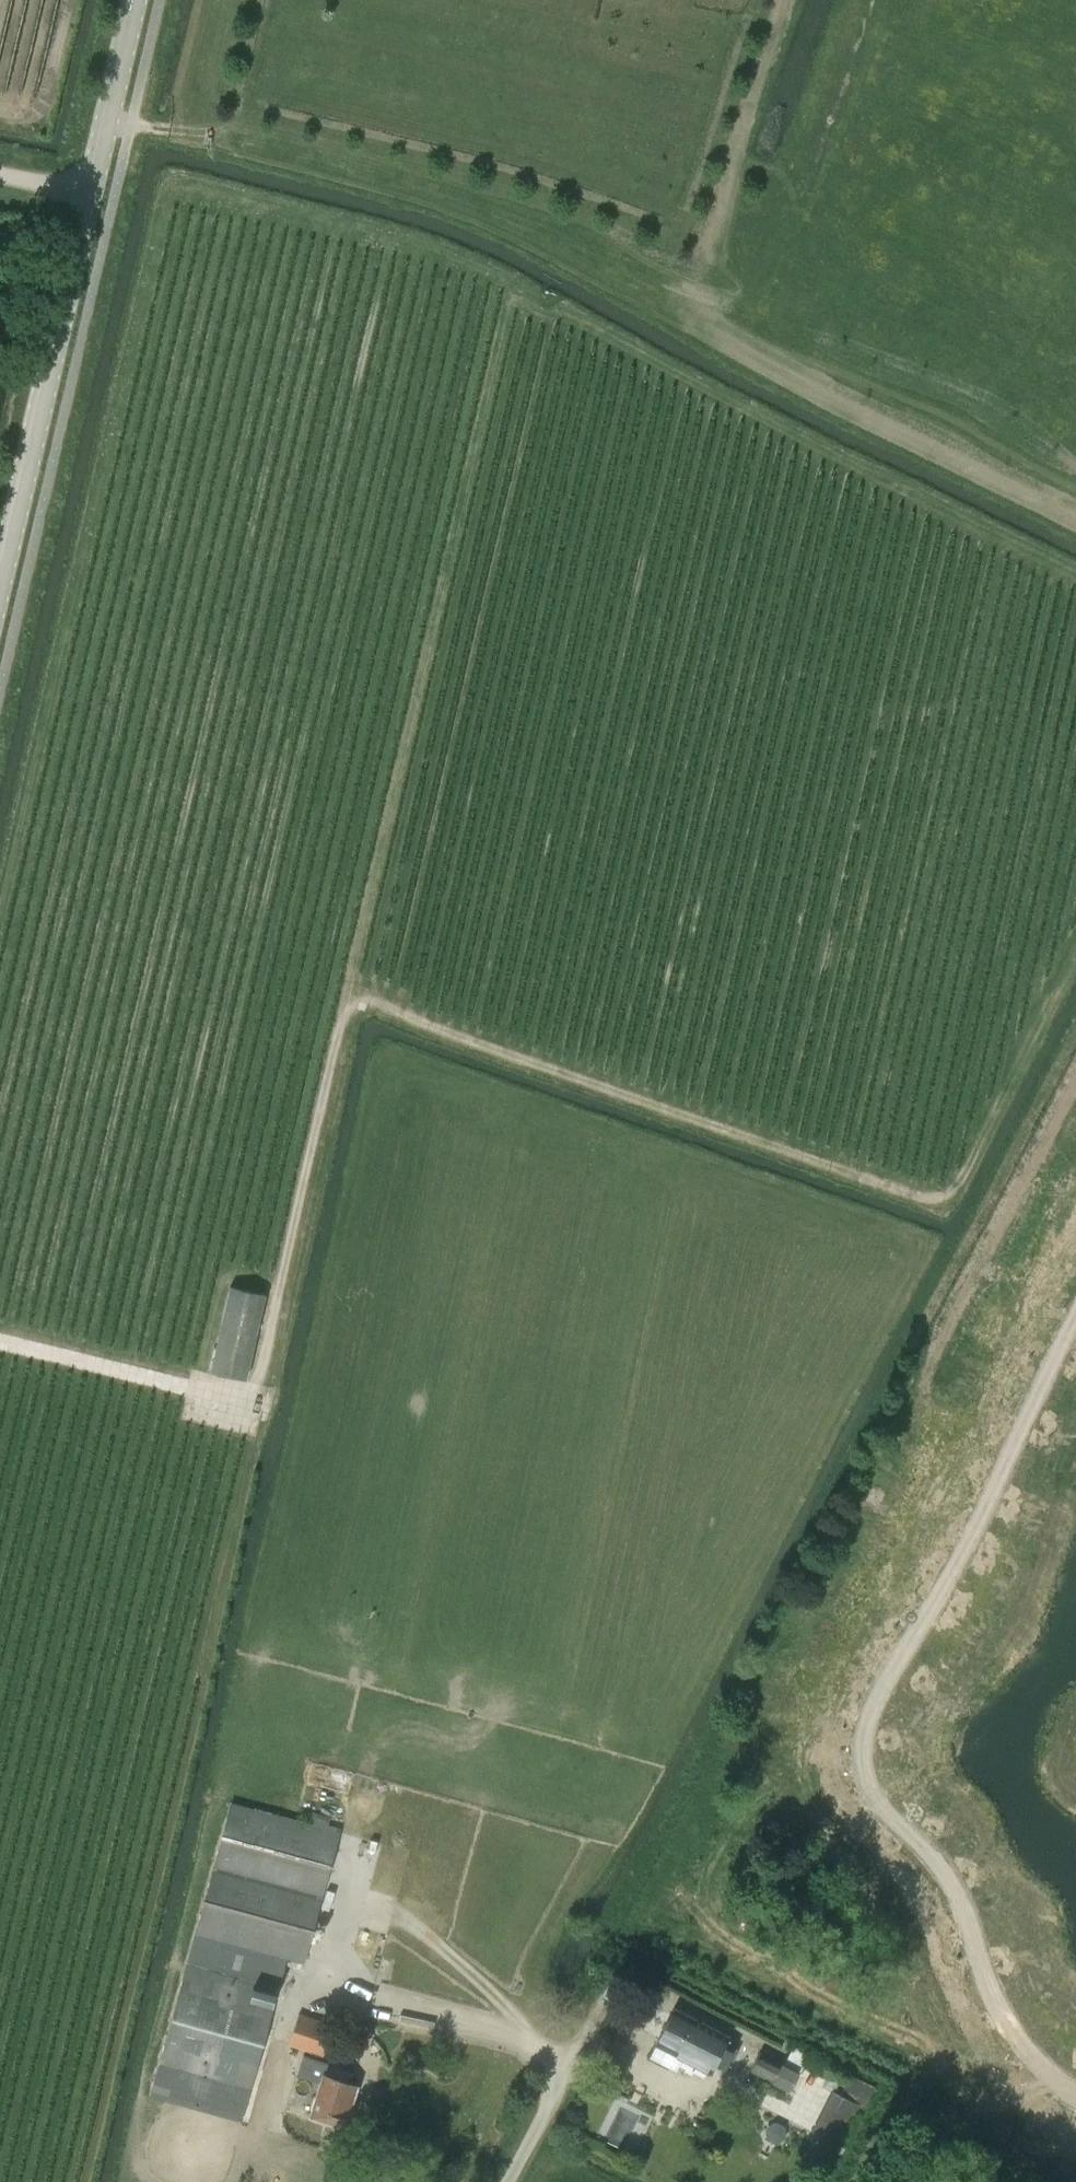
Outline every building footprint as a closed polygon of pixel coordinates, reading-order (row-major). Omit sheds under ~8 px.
[(1075,1120),(1075,1096),(1070,1093),(1060,1113),(1075,1120)] [(244,1380),(264,1294),(230,1286),(211,1372),(244,1380)] [(158,2061),(149,2097),(168,2103),(241,2124),(251,2086),(264,2036),(277,1989),(285,1959),(304,1964),(339,1832),(231,1802),(195,1934),(187,1963),(158,2061)] [(654,2045),(709,2073),(728,2036),(674,2008),(654,2045)] [(324,2075),(327,2063),(321,2061),(322,2056),(324,2057),(336,2025),(297,2012),(285,2045),(310,2053),(308,2057),(303,2055),(296,2076),(320,2083),(309,2117),(327,2123),(323,2137),(338,2142),(342,2128),(346,2129),(352,2110),(350,2109),(357,2086),(324,2075)] [(799,2072),(758,2051),(749,2071),(789,2092),(799,2072)] [(830,2077),(825,2085),(833,2090),(838,2082),(830,2077)] [(829,2093),(811,2133),(840,2145),(858,2106),(829,2093)]
